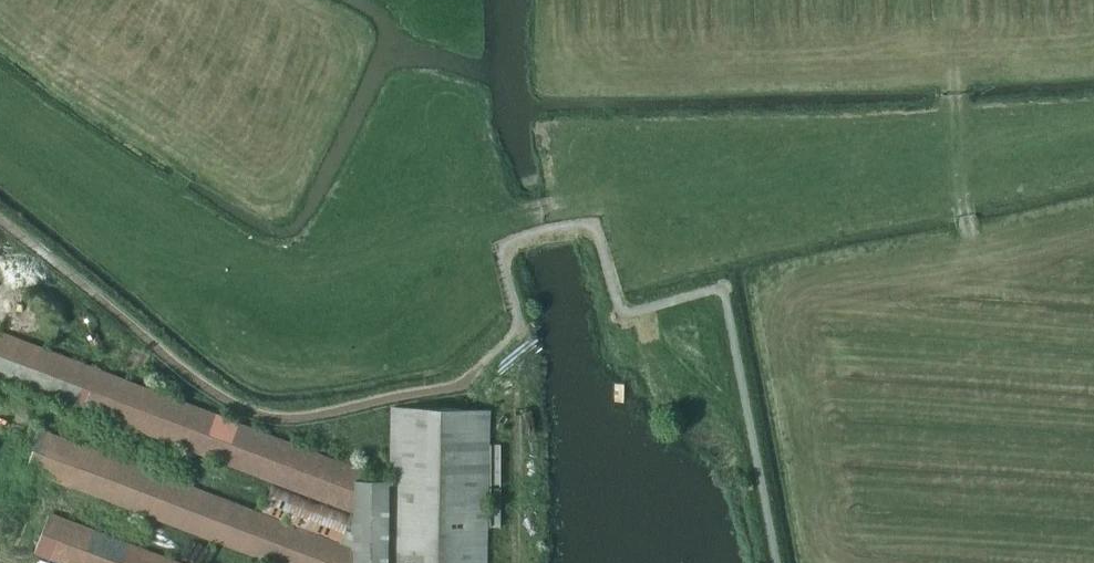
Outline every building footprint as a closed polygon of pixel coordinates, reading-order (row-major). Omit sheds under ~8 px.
[(367,477),(0,336),(0,375),(276,481),(262,518),(40,433),(27,466),(275,560),(273,562),(488,562),(491,411),(392,409),(390,479),(366,479),(367,477)] [(48,516),(35,550),(68,562),(169,562),(48,516)]
